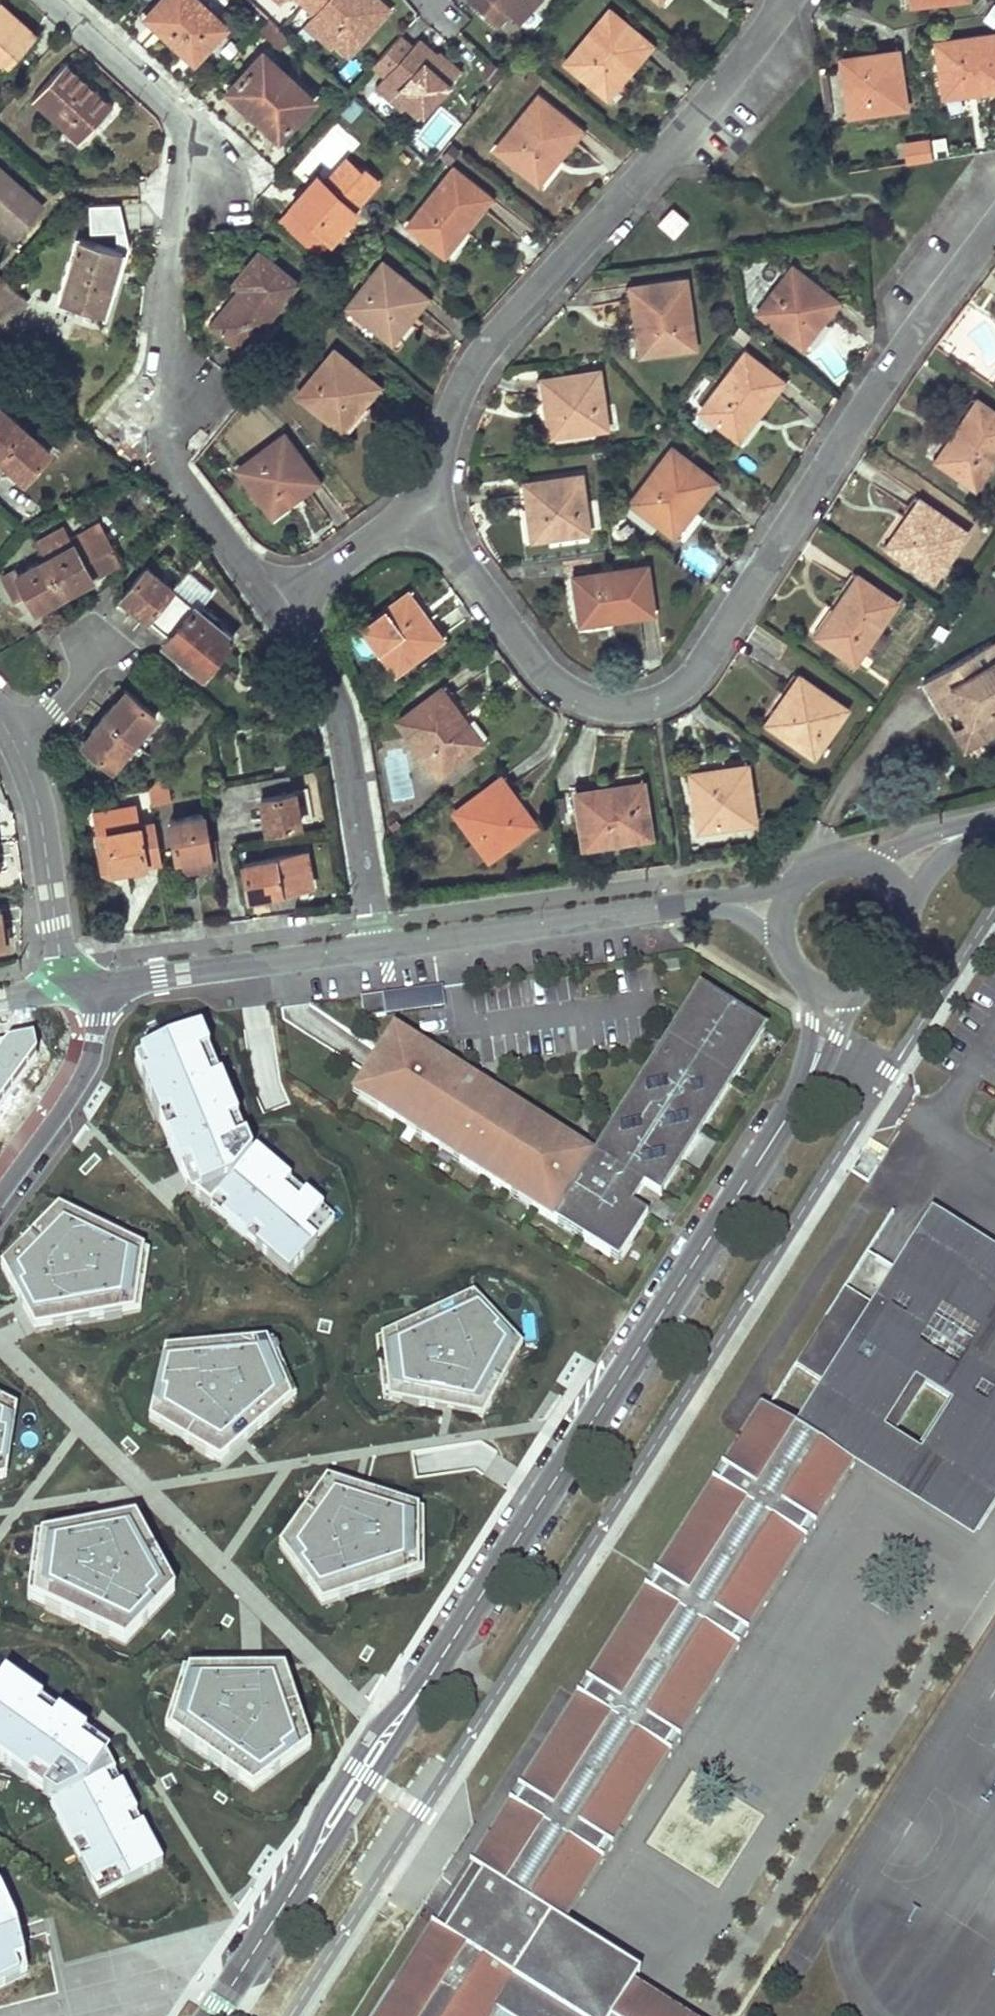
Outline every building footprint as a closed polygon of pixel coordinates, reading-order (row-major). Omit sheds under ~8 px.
[(199,0),(160,0),(150,12),(178,38),(174,41),(195,60),(226,25),(199,0)] [(305,1),(316,12),(310,18),(337,43),(341,38),(353,50),(390,10),(379,0),(359,0),(356,3),(352,0),(306,0),(305,1)] [(497,27),(508,15),(515,21),(533,0),(471,0),(470,1),(497,27)] [(515,21),(519,25),(542,0),(533,0),(515,21)] [(1,58),(10,65),(35,36),(0,4),(0,59),(1,58)] [(651,43),(610,9),(566,62),(601,92),(615,76),(610,71),(617,63),(627,72),(651,43)] [(290,39),(267,16),(258,29),(280,51),(290,39)] [(337,43),(310,18),(306,23),(333,47),(337,43)] [(935,42),(942,90),(973,86),(974,92),(994,89),(994,34),(935,42)] [(425,67),(420,63),(421,57),(411,48),(399,37),(374,65),(385,76),(379,82),(406,107),(410,102),(422,114),(459,74),(437,54),(435,57),(425,67)] [(341,38),(337,43),(349,54),(353,50),(341,38)] [(425,67),(435,57),(418,41),(411,48),(421,57),(420,63),(425,67)] [(314,100),(262,52),(230,86),(263,118),(261,121),(279,138),(314,100)] [(840,65),(848,115),(905,107),(896,52),(874,54),(875,60),(840,65)] [(874,54),(839,60),(840,65),(875,60),(874,54)] [(112,104),(64,62),(32,99),(79,142),(112,104)] [(615,76),(601,92),(607,97),(627,72),(617,63),(610,71),(615,76)] [(406,107),(379,82),(375,87),(402,111),(406,107)] [(263,118),(230,86),(223,94),(257,125),(261,121),(263,118)] [(973,86),(942,90),(942,96),(974,92),(973,86)] [(580,128),(538,95),(495,149),(532,178),(546,162),(540,157),(547,150),(556,158),(580,128)] [(354,118),(364,105),(353,96),(342,109),(354,118)] [(410,102),(406,107),(418,118),(422,114),(410,102)] [(903,141),(907,164),(934,159),(930,136),(903,141)] [(546,162),(532,178),(537,182),(556,158),(547,150),(540,157),(546,162)] [(301,192),(291,204),(323,234),(329,227),(337,235),(358,212),(354,209),(377,182),(364,168),(360,172),(347,159),(310,199),(301,192)] [(489,197),(452,167),(407,225),(438,250),(458,225),(464,230),(489,197)] [(0,169),(0,223),(15,237),(41,206),(0,169)] [(106,288),(110,290),(115,292),(129,246),(119,202),(89,204),(90,230),(116,229),(117,247),(118,247),(106,288)] [(687,222),(672,207),(658,223),(674,237),(687,222)] [(458,225),(438,250),(444,254),(464,230),(458,225)] [(117,247),(78,235),(58,300),(103,313),(110,290),(106,288),(118,247),(117,247)] [(243,349),(297,283),(258,251),(233,282),(240,288),(243,290),(240,295),(235,293),(211,324),(243,349)] [(426,297),(382,261),(346,305),(386,337),(402,318),(399,315),(406,308),(412,314),(426,297)] [(836,301),(792,266),(757,312),(798,343),(813,324),(810,322),(815,316),(821,321),(836,301)] [(695,346),(685,279),(630,286),(635,322),(648,321),(649,328),(641,329),(646,353),(695,346)] [(6,281),(0,287),(0,308),(9,317),(25,298),(6,281)] [(9,317),(0,308),(0,328),(9,317)] [(402,318),(386,337),(391,341),(412,314),(406,308),(399,315),(402,318)] [(801,346),(821,321),(815,316),(810,322),(813,324),(798,343),(801,346)] [(648,321),(635,322),(639,354),(646,353),(641,329),(649,328),(648,321)] [(377,383),(332,348),(297,393),(347,433),(367,407),(362,403),(377,383)] [(782,381),(745,352),(700,411),(731,435),(751,409),(757,414),(782,381)] [(606,427),(598,370),(540,378),(543,402),(553,401),(554,410),(550,410),(554,434),(606,427)] [(553,401),(543,402),(548,435),(554,434),(550,410),(554,410),(553,401)] [(994,456),(994,413),(978,401),(953,435),(959,439),(941,464),(974,487),(994,456)] [(0,406),(0,451),(22,425),(0,406)] [(751,409),(731,435),(737,438),(757,414),(751,409)] [(0,451),(0,458),(23,478),(49,448),(22,425),(0,451)] [(317,480),(284,434),(237,467),(267,509),(288,495),(286,491),(294,487),(299,494),(317,480)] [(941,464),(959,439),(953,435),(935,460),(941,464)] [(714,480),(672,447),(629,501),(667,531),(683,512),(678,508),(682,502),(692,509),(714,480)] [(589,530),(580,474),(523,482),(526,506),(535,505),(536,513),(533,514),(537,537),(589,530)] [(271,514),(299,494),(294,487),(286,491),(288,495),(267,509),(271,514)] [(933,579),(966,532),(919,500),(905,520),(911,523),(892,550),(933,579)] [(672,534),(692,509),(682,502),(678,508),(683,512),(667,531),(672,534)] [(535,505),(526,506),(531,538),(537,537),(533,514),(536,513),(535,505)] [(892,550),(911,523),(905,520),(886,546),(892,550)] [(38,547),(44,558),(63,593),(77,585),(74,580),(89,572),(87,569),(81,559),(108,547),(97,523),(70,539),(67,534),(38,547)] [(108,547),(81,559),(87,569),(113,556),(108,547)] [(48,600),(63,593),(44,558),(16,574),(14,570),(1,576),(13,598),(26,592),(31,604),(46,595),(48,600)] [(120,595),(146,617),(170,587),(146,566),(120,595)] [(652,613),(645,566),(574,576),(579,616),(611,613),(611,618),(652,613)] [(161,642),(199,674),(231,636),(197,608),(212,590),(185,568),(170,587),(146,617),(167,635),(161,642)] [(89,572),(74,580),(77,585),(92,578),(89,572)] [(878,629),(896,602),(858,575),(834,609),(839,613),(821,640),(854,663),(862,650),(875,660),(891,638),(878,629)] [(427,618),(407,591),(402,594),(417,614),(415,616),(421,624),(427,618)] [(417,614),(402,594),(362,625),(396,672),(441,638),(427,618),(421,624),(415,616),(417,614)] [(46,595),(31,604),(34,607),(48,600),(46,595)] [(821,640),(839,613),(834,609),(814,636),(821,640)] [(611,613),(579,616),(580,622),(611,618),(611,613)] [(919,679),(929,695),(949,685),(969,721),(991,710),(994,717),(994,650),(990,642),(919,679)] [(846,709),(799,676),(766,722),(814,755),(846,709)] [(929,695),(961,751),(994,733),(994,717),(991,710),(969,721),(949,685),(929,695)] [(124,687),(102,714),(133,739),(155,714),(124,687)] [(462,717),(440,687),(397,720),(438,775),(476,747),(461,727),(457,730),(453,724),(462,717)] [(102,714),(81,739),(113,764),(133,739),(102,714)] [(481,742),(462,717),(453,724),(457,730),(461,727),(476,747),(481,742)] [(723,773),(690,777),(698,829),(755,820),(745,764),(722,767),(723,773)] [(722,767),(689,772),(690,777),(723,773),(722,767)] [(289,788),(286,773),(256,778),(265,828),(300,822),(293,788),(289,788)] [(515,796),(500,778),(454,811),(474,836),(486,853),(489,857),(530,826),(516,806),(513,809),(507,802),(515,796)] [(641,781),(610,786),(612,796),(619,795),(618,791),(642,789),(641,781)] [(610,786),(575,791),(583,845),(651,836),(642,789),(618,791),(619,795),(612,796),(610,786)] [(535,822),(515,796),(507,802),(513,809),(516,806),(530,826),(535,822)] [(135,825),(133,806),(89,812),(91,832),(97,831),(106,830),(111,866),(131,864),(160,860),(154,822),(135,825)] [(202,813),(168,818),(177,866),(198,862),(196,853),(209,851),(202,813)] [(111,866),(106,830),(97,831),(104,876),(133,872),(131,864),(111,866)] [(486,853),(474,836),(462,845),(474,862),(486,853)] [(305,850),(241,861),(248,894),(311,883),(305,850)] [(209,851),(196,853),(198,862),(210,860),(209,851)] [(379,1048),(356,1085),(382,1101),(377,1111),(402,1127),(408,1118),(425,1129),(420,1138),(436,1148),(441,1139),(460,1150),(455,1158),(508,1194),(514,1185),(534,1198),(529,1207),(555,1223),(560,1214),(586,1231),(581,1240),(607,1256),(620,1235),(629,1242),(645,1216),(639,1212),(651,1193),(656,1196),(666,1180),(657,1174),(669,1156),(677,1161),(681,1153),(686,1153),(689,1148),(681,1142),(692,1123),(700,1128),(716,1102),(707,1096),(723,1069),(732,1075),(744,1053),(736,1047),(751,1022),(706,995),(695,1014),(690,1015),(688,1017),(684,1015),(678,1015),(664,1039),(672,1045),(661,1064),(652,1058),(643,1074),(652,1080),(640,1101),(627,1094),(619,1108),(627,1114),(617,1133),(608,1128),(595,1150),(590,1150),(589,1152),(586,1151),(581,1160),(566,1150),(571,1142),(547,1127),(541,1136),(520,1122),(526,1114),(499,1097),(494,1106),(469,1090),(475,1081),(446,1062),(441,1071),(423,1060),(428,1051),(400,1032),(387,1053),(379,1048)] [(362,999),(365,1020),(386,1017),(383,996),(362,999)] [(163,1047),(137,1065),(187,1190),(289,1277),(336,1222),(256,1155),(252,1160),(202,1036),(163,1047)] [(39,1059),(35,1043),(0,1050),(0,1110),(39,1059)] [(793,1357),(816,1372),(785,1420),(802,1431),(849,1461),(854,1464),(964,1535),(993,1490),(994,1492),(994,1250),(921,1203),(862,1296),(840,1282),(793,1357)] [(58,1208),(2,1267),(35,1331),(142,1314),(150,1253),(58,1208)] [(473,1294),(375,1339),(384,1399),(483,1417),(523,1345),(473,1294)] [(273,1341),(167,1352),(149,1420),(219,1463),(243,1443),(296,1398),(273,1341)] [(7,1480),(18,1409),(0,1400),(0,1481),(7,1480)] [(767,1411),(728,1472),(718,1488),(661,1580),(651,1595),(593,1687),(583,1702),(525,1794),(516,1809),(476,1872),(484,1876),(446,1937),(438,1932),(385,2015),(488,2015),(492,2011),(500,2015),(603,2015),(528,1969),(558,1923),(849,1461),(802,1431),(785,1420),(767,1411)] [(849,1461),(558,1923),(563,1926),(854,1464),(849,1461)] [(718,1488),(728,1472),(722,1469),(712,1484),(718,1488)] [(326,1480),(280,1545),(323,1606),(425,1572),(424,1511),(356,1490),(326,1480)] [(135,1522),(36,1541),(28,1601),(125,1646),(175,1594),(135,1522)] [(651,1595),(661,1580),(654,1576),(645,1591),(651,1595)] [(184,1673),(165,1729),(253,1791),(309,1747),(283,1670),(253,1671),(184,1673)] [(57,1803),(51,1805),(99,1899),(163,1866),(102,1746),(7,1679),(0,1689),(0,1762),(57,1803)] [(583,1702),(593,1687),(587,1683),(577,1698),(583,1702)] [(516,1809),(525,1794),(519,1790),(509,1805),(516,1809)] [(463,1878),(431,1928),(438,1932),(446,1937),(484,1876),(476,1872),(470,1868),(463,1878)] [(27,1974),(17,1928),(0,1895),(0,1987),(27,1974)] [(558,1923),(528,1969),(603,2015),(614,2015),(633,1986),(640,1975),(563,1926),(558,1923)] [(633,1986),(614,2015),(680,2015),(633,1986)]
